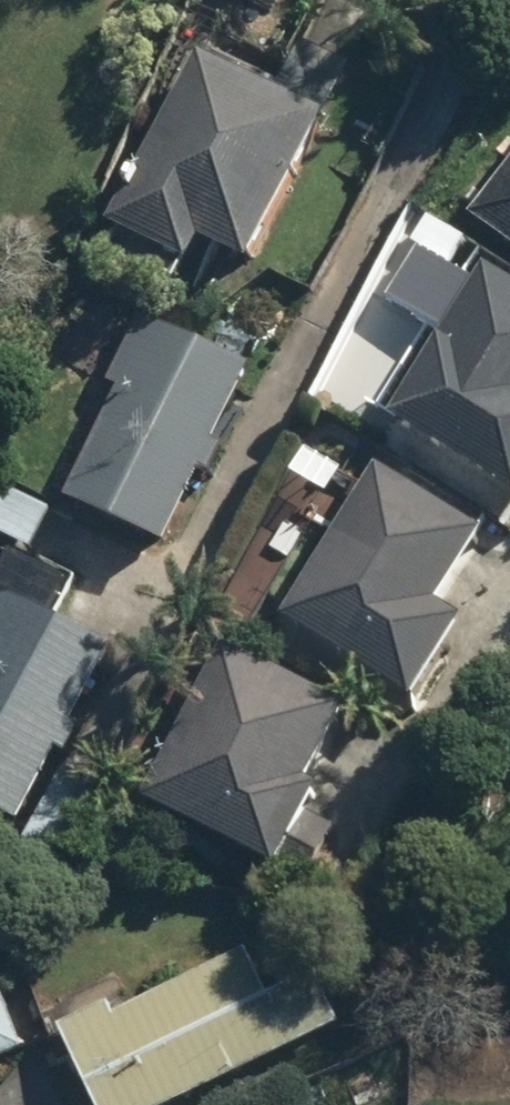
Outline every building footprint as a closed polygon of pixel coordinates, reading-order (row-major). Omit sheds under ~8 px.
[(174,278),(185,257),(230,281),(348,60),(303,35),(272,93),(195,52),(96,236),(174,278)] [(461,219),(509,259),(509,159),(461,219)] [(482,520),(492,527),(509,498),(509,300),(472,278),(367,451),(482,520)] [(40,506),(0,487),(0,550),(33,566),(58,515),(155,563),(193,486),(202,491),(218,459),(208,455),(239,392),(247,376),(191,348),(186,357),(128,328),(40,506)] [(268,635),(373,705),(402,724),(463,632),(434,612),(477,547),(373,477),(268,635)] [(62,723),(100,647),(0,597),(0,832),(6,835),(41,765),(54,772),(75,730),(62,723)] [(127,764),(147,775),(125,811),(242,882),(257,892),(315,796),(300,787),(338,724),(221,653),(217,658),(198,646),(127,764)] [(65,776),(60,783),(50,777),(15,839),(60,865),(95,803),(87,798),(91,791),(65,776)] [(130,1011),(112,973),(36,1010),(59,1058),(82,1104),(191,1104),(332,1036),(283,936),(130,1011)] [(15,1063),(0,1022),(0,1069),(15,1063)]
